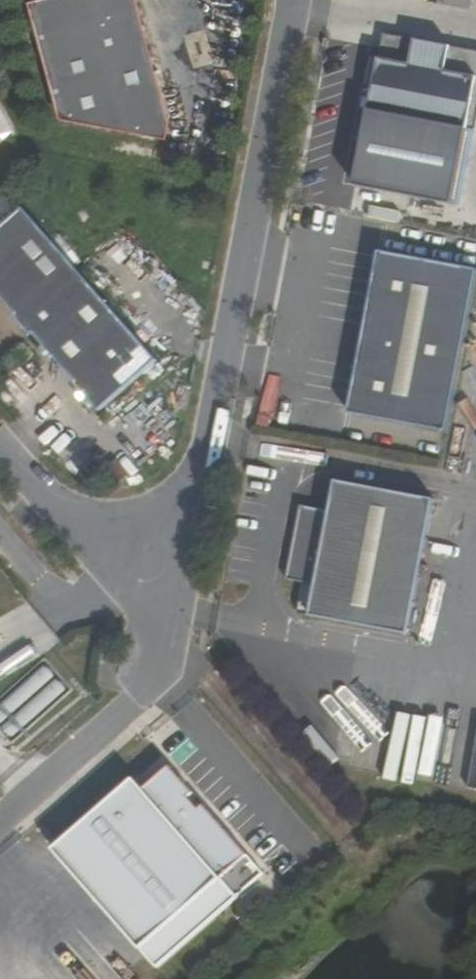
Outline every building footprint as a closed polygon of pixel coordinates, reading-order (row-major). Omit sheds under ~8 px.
[(135,0),(72,0),(31,10),(63,127),(167,143),(170,127),(135,0)] [(378,67),(356,200),(455,216),(475,93),(475,82),(450,78),(454,53),(416,46),(411,72),(378,67)] [(19,319),(17,320),(34,341),(37,338),(80,388),(78,390),(103,418),(161,366),(26,212),(0,235),(0,297),(19,319)] [(356,418),(454,436),(475,319),(475,272),(385,255),(380,286),(350,280),(332,381),(361,387),(356,418)] [(416,640),(441,504),(342,486),(337,516),(307,511),(294,586),(323,591),(317,622),(416,640)] [(11,739),(68,691),(47,666),(0,706),(0,726),(11,739)] [(148,782),(137,771),(53,840),(158,962),(263,870),(170,760),(148,782)]
